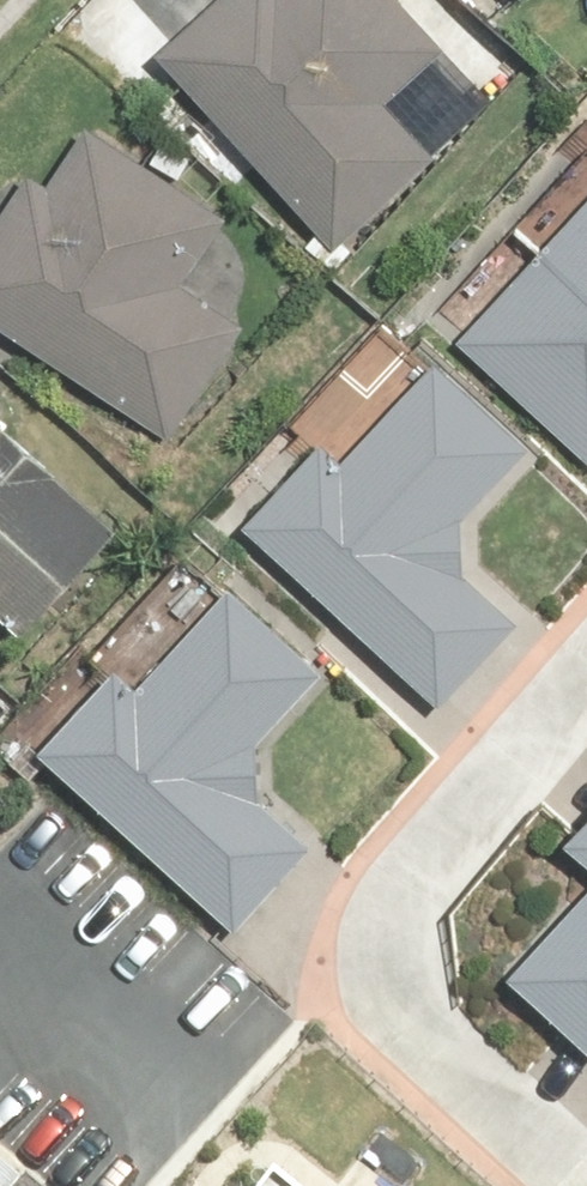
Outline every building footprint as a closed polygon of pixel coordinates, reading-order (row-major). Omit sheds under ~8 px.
[(165,50),(341,241),(439,152),(390,99),(449,45),(408,0),(221,0),(165,50)] [(94,124),(54,182),(39,172),(0,227),(0,313),(171,432),(248,322),(192,283),(235,222),(94,124)] [(468,334),(586,448),(586,210),(468,334)] [(251,517),(446,702),(523,621),(449,551),(548,447),(448,352),(348,456),(328,437),(251,517)] [(33,598),(105,520),(0,423),(0,567),(33,598)] [(126,667),(52,745),(244,926),(318,847),(239,772),(335,671),(238,580),(142,682),(126,667)] [(575,831),(586,842),(586,819),(575,831)] [(517,973),(586,1041),(586,901),(517,973)]
